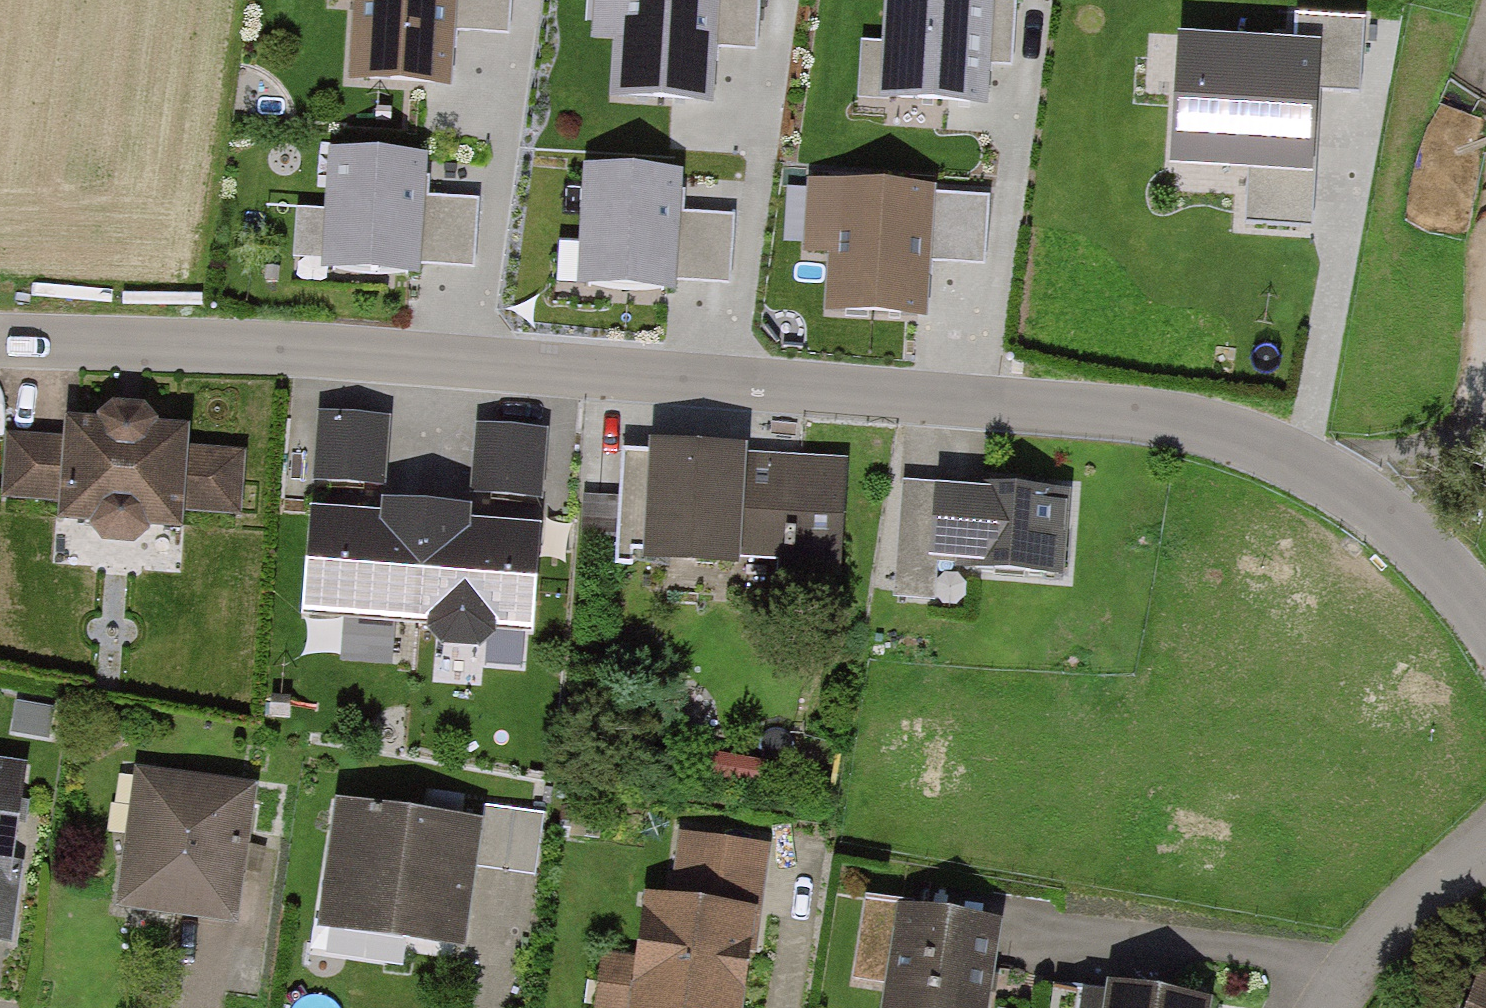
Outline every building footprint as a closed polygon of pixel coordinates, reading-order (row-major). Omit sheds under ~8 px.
[(350,74),(449,82),(453,33),(456,0),(356,0),(350,74)] [(510,0),(456,0),(453,33),(507,38),(510,0)] [(617,90),(709,97),(713,50),(717,0),(623,0),(617,90)] [(761,0),(717,0),(713,50),(757,53),(761,0)] [(993,0),(885,0),(879,96),(986,102),(993,0)] [(1326,13),(1321,89),(1364,91),(1369,16),(1326,13)] [(1324,37),(1180,29),(1173,161),(1317,169),(1321,89),(1324,37)] [(424,196),(427,155),(327,149),(320,270),(419,276),(420,265),(424,196)] [(680,212),(683,172),(584,165),(575,286),(675,292),(675,280),(680,212)] [(936,194),(936,187),(807,178),(802,254),(828,256),(825,312),(928,319),(931,263),(936,194)] [(984,266),(989,197),(936,194),(931,263),(984,266)] [(475,268),(479,199),(424,196),(420,265),(475,268)] [(730,283),(735,216),(680,212),(675,280),(730,283)] [(390,410),(318,404),(313,471),(385,476),(390,410)] [(4,439),(0,494),(0,499),(52,503),(51,522),(78,524),(91,543),(127,546),(139,529),(182,532),(183,513),(243,518),(247,458),(188,454),(190,430),(146,427),(138,408),(102,405),(88,422),(59,420),(57,443),(4,439)] [(550,421),(477,416),(472,484),(544,490),(550,421)] [(847,457),(621,444),(615,556),(841,569),(847,457)] [(943,479),(904,476),(895,595),(934,598),(943,479)] [(1063,576),(1069,489),(943,479),(936,566),(1063,576)] [(539,518),(315,501),(307,608),(530,625),(539,518)] [(0,772),(0,950),(10,952),(35,777),(0,772)] [(254,791),(134,776),(115,922),(234,937),(254,791)] [(481,823),(329,804),(313,932),(464,951),(481,823)] [(536,875),(546,812),(490,804),(481,867),(536,875)] [(756,901),(647,887),(631,1007),(742,1007),(756,901)] [(900,909),(884,1007),(984,1007),(997,924),(900,909)] [(1479,959),(1459,1007),(1485,1007),(1485,962),(1479,959)] [(1105,986),(1102,1007),(1207,1007),(1208,1000),(1105,986)]
